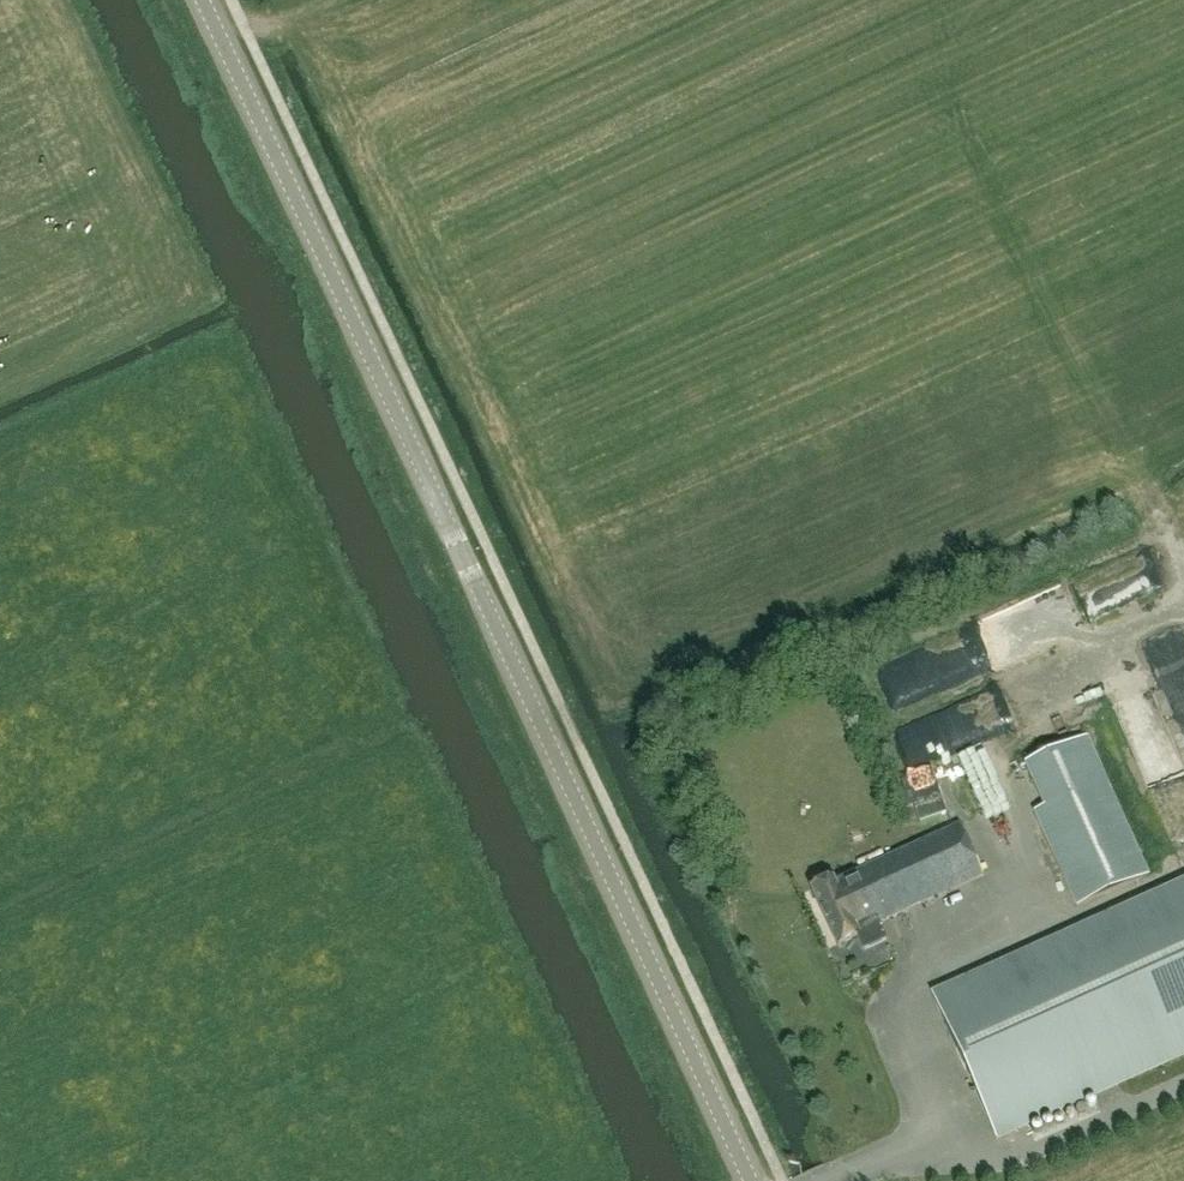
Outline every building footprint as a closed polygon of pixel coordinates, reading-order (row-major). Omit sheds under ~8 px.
[(894,726),(905,757),(927,750),(933,765),(958,756),(972,795),(1002,785),(989,749),(1006,743),(998,720),(1017,714),(1007,686),(894,726)] [(1036,813),(1077,906),(1147,875),(1086,739),(1027,765),(1046,808),(1036,813)] [(865,947),(885,938),(879,923),(984,875),(961,826),(835,882),(833,879),(811,889),(838,946),(860,936),(865,947)] [(1183,1054),(1183,884),(934,996),(997,1137),(1183,1054)]
